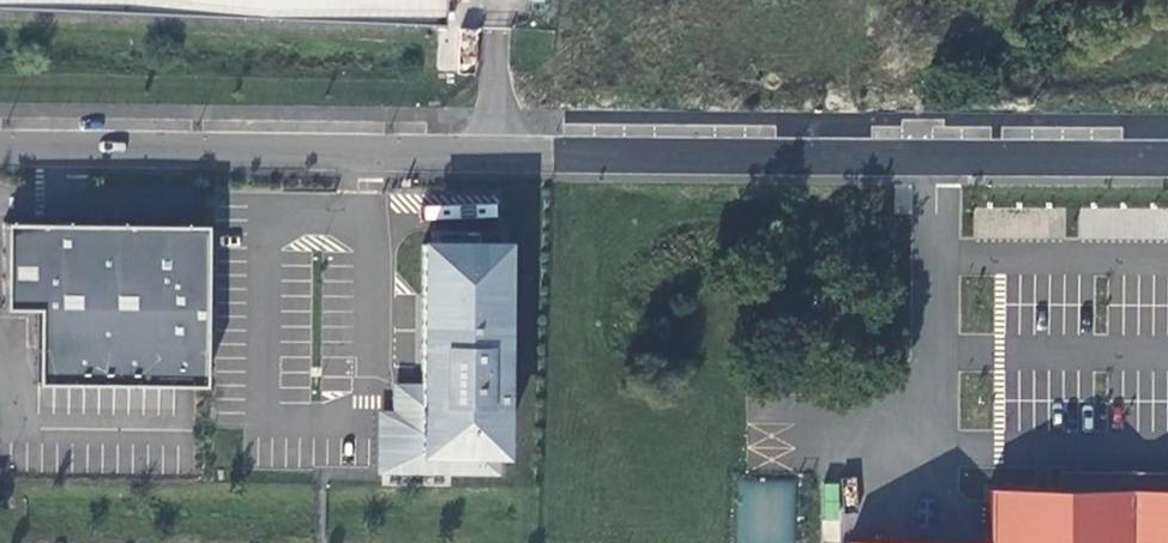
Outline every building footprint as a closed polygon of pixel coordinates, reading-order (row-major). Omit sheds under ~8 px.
[(449,23),(451,0),(0,0),(0,6),(449,23)] [(206,385),(207,224),(6,223),(5,308),(39,308),(38,384),(206,385)] [(501,453),(503,230),(475,230),(474,245),(424,244),(424,296),(423,388),(399,388),(398,469),(471,470),(471,453),(501,453)] [(794,481),(738,480),(737,542),(792,542),(794,481)] [(836,514),(837,484),(825,484),(824,514),(836,514)] [(995,490),(995,542),(1167,542),(1167,491),(995,490)]
